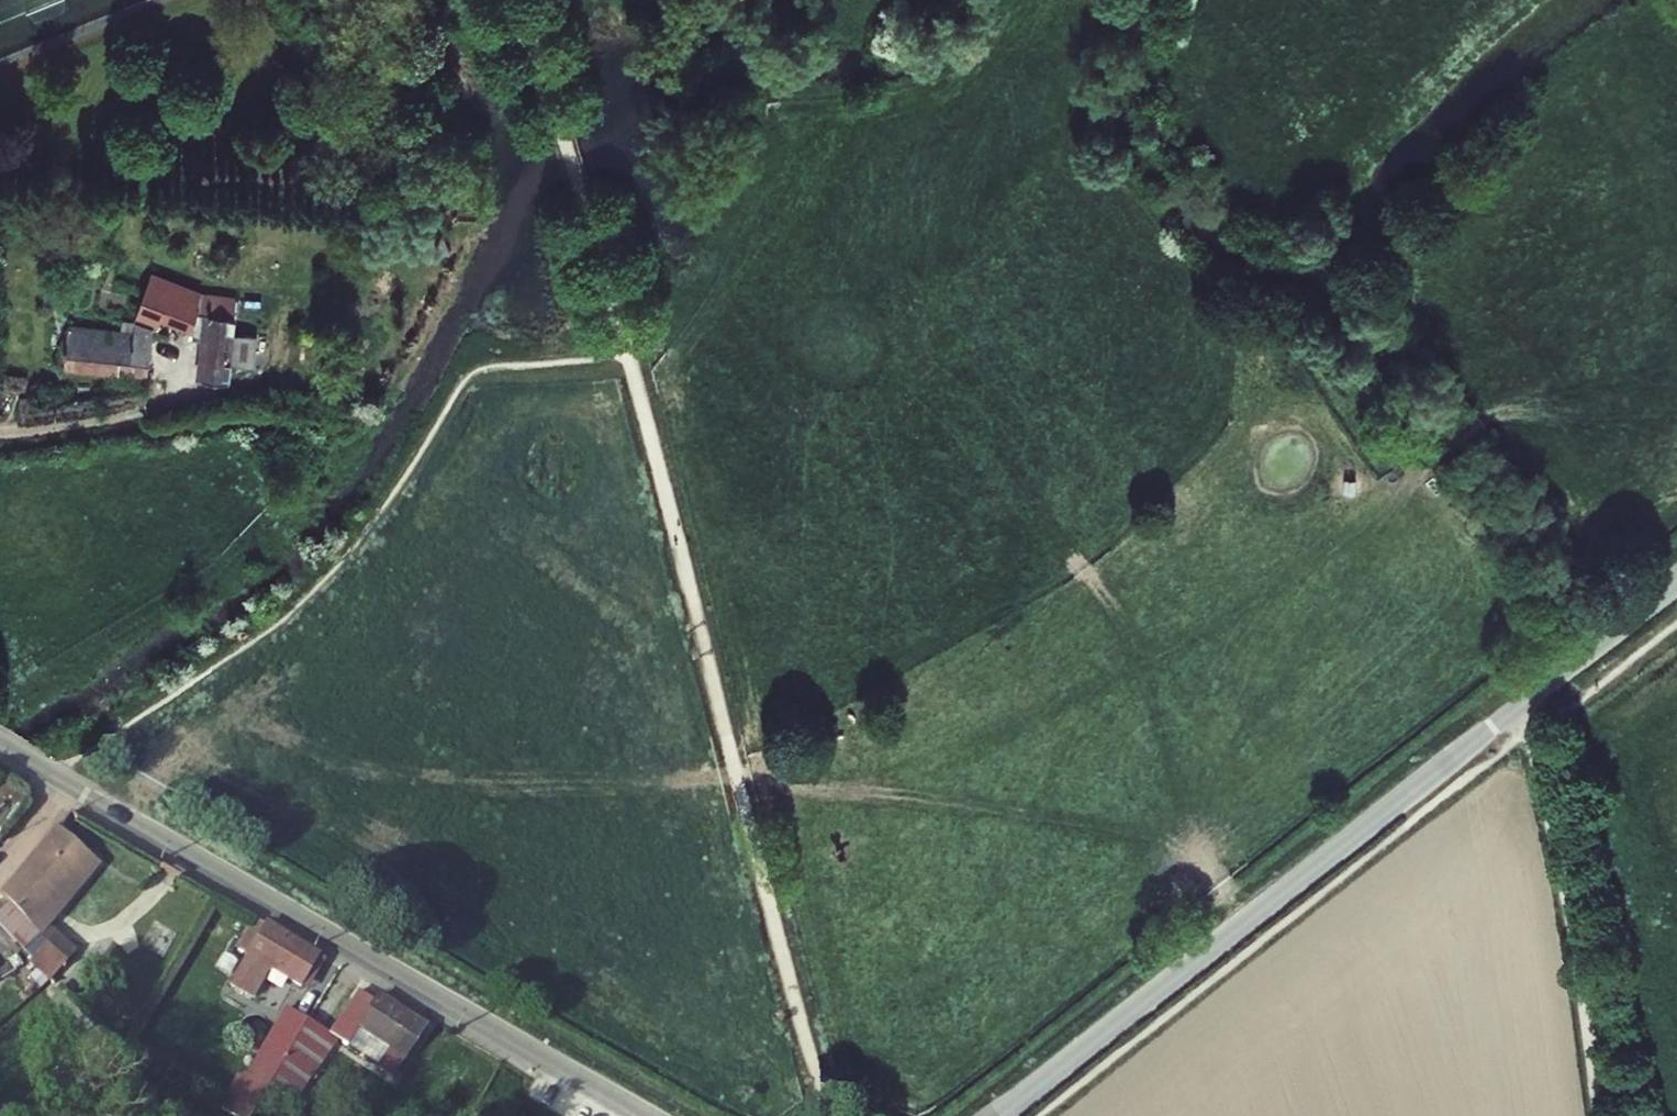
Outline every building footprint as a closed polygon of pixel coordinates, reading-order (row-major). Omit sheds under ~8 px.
[(142,317),(161,324),(170,328),(174,316),(207,329),(210,321),(224,327),(229,378),(256,372),(251,318),(214,304),(216,297),(196,289),(193,296),(156,283),(142,317)] [(123,357),(144,359),(146,343),(55,334),(53,363),(122,369),(123,357)] [(100,864),(58,830),(2,896),(44,943),(28,962),(51,983),(75,951),(50,926),(100,864)] [(325,959),(266,925),(255,919),(237,952),(248,956),(233,986),(256,999),(271,970),(307,988),(325,959)] [(375,1001),(361,992),(333,1038),(338,1042),(392,1076),(428,1026),(379,998),(375,1001)] [(333,1038),(287,1008),(247,1080),(240,1078),(223,1108),(235,1115),(250,1115),(268,1087),(291,1101),(338,1042),(333,1038)]
